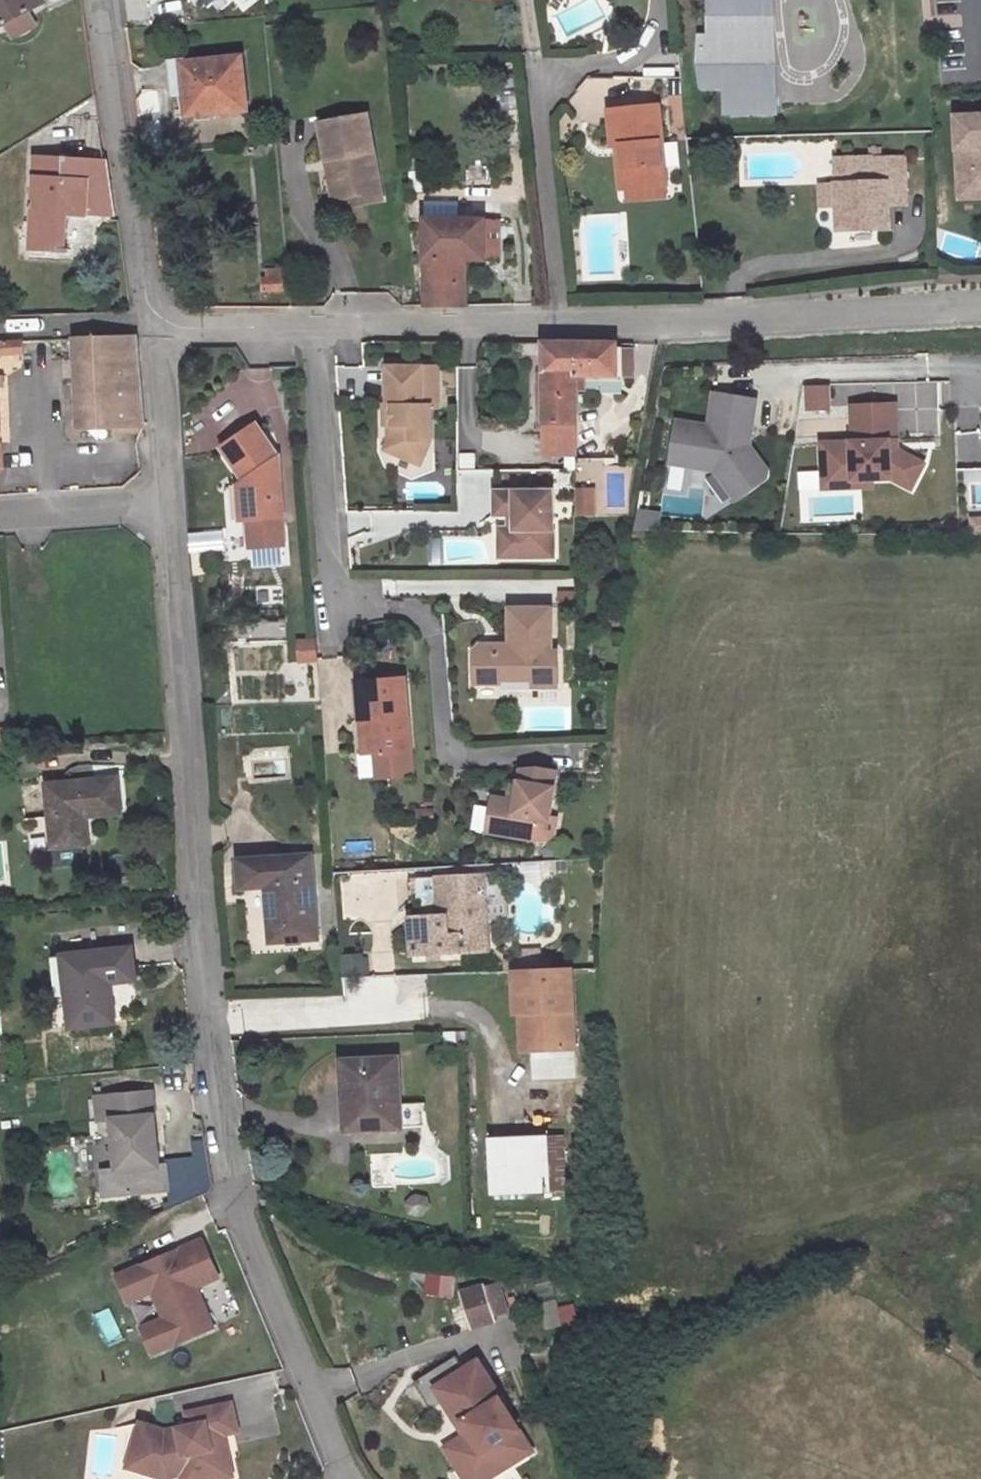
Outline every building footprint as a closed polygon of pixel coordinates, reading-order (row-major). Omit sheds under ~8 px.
[(5,34),(26,21),(18,8),(31,0),(0,0),(0,25),(5,34)] [(693,93),(715,92),(715,115),(766,114),(764,0),(692,0),(693,93)] [(228,61),(180,65),(165,65),(166,73),(169,120),(231,115),(228,61)] [(944,114),(946,169),(961,168),(974,180),(975,195),(980,194),(980,112),(944,114)] [(613,198),(618,198),(650,194),(655,194),(648,116),(598,120),(601,154),(608,153),(613,198)] [(330,202),(337,200),(370,193),(356,117),(309,126),(322,195),(329,194),(330,202)] [(806,190),(827,190),(827,216),(828,236),(878,234),(878,214),(877,202),(897,202),(895,164),(871,164),(870,156),(859,156),(859,165),(805,164),(806,190)] [(81,217),(101,218),(104,218),(96,166),(23,162),(19,249),(43,251),(43,254),(51,254),(53,215),(81,217)] [(961,168),(946,169),(948,196),(975,195),(974,180),(961,168)] [(827,216),(827,190),(806,190),(807,216),(827,216)] [(372,203),(370,193),(337,200),(338,209),(372,203)] [(651,207),(650,194),(618,198),(620,210),(651,207)] [(897,213),(897,202),(877,202),(878,214),(897,213)] [(81,222),(81,217),(53,215),(51,254),(61,255),(62,221),(81,222)] [(415,222),(417,309),(454,308),(454,264),(488,264),(487,222),(415,222)] [(248,295),(269,293),(268,271),(247,273),(248,295)] [(67,427),(131,425),(126,337),(63,338),(67,427)] [(14,353),(13,338),(0,338),(0,354),(14,353)] [(564,348),(533,347),(533,369),(564,370),(565,389),(575,389),(575,374),(622,375),(622,349),(605,349),(606,344),(564,344),(564,348)] [(428,368),(378,368),(378,406),(375,406),(375,425),(379,425),(387,425),(387,433),(383,443),(388,455),(401,461),(413,456),(421,440),(421,407),(428,407),(428,368)] [(562,459),(562,457),(563,430),(565,389),(564,370),(533,369),(532,431),(532,459),(562,459)] [(830,410),(828,385),(803,387),(804,411),(830,410)] [(705,424),(673,418),(665,460),(709,469),(730,499),(761,478),(762,471),(745,445),(753,400),(711,391),(705,424)] [(850,440),(818,441),(819,469),(849,468),(850,478),(870,478),(888,477),(908,488),(922,463),(895,448),(887,449),(887,440),(895,439),(894,403),(849,404),(850,440)] [(387,425),(379,425),(379,441),(375,450),(388,455),(383,443),(387,433),(387,425)] [(236,493),(239,523),(241,550),(276,547),(271,473),(266,473),(265,465),(270,462),(247,429),(213,452),(234,483),(238,483),(242,490),(236,493)] [(562,459),(561,469),(559,512),(587,514),(591,458),(562,457),(562,459)] [(849,468),(819,469),(820,487),(870,485),(870,478),(850,478),(849,468)] [(231,524),(239,523),(236,493),(242,490),(238,483),(234,483),(228,485),(231,524)] [(538,496),(481,496),(481,518),(485,518),(485,561),(538,561),(538,496)] [(656,533),(659,513),(635,509),(631,529),(656,533)] [(967,520),(967,534),(980,534),(980,519),(967,520)] [(967,520),(959,520),(959,535),(967,534),(967,520)] [(514,693),(534,691),(533,655),(528,655),(528,612),(490,612),(490,654),(480,654),(480,651),(462,652),(456,657),(456,689),(485,690),(485,688),(513,687),(514,693)] [(291,643),(292,663),(305,662),(303,642),(291,643)] [(399,757),(394,685),(348,688),(349,725),(356,725),(359,761),(363,760),(399,757)] [(356,725),(349,725),(352,761),(359,761),(356,725)] [(399,757),(363,760),(365,785),(401,782),(399,757)] [(115,777),(42,781),(45,846),(83,844),(82,812),(117,810),(115,777)] [(517,828),(530,829),(534,781),(501,778),(498,801),(491,806),(474,804),(471,842),(517,845),(517,828)] [(528,846),(530,829),(517,828),(517,845),(528,846)] [(302,858),(235,862),(238,892),(260,891),(265,948),(308,945),(302,858)] [(427,923),(399,925),(402,964),(477,960),(473,882),(425,883),(427,923)] [(486,884),(486,920),(503,920),(503,884),(486,884)] [(125,947),(59,951),(61,983),(61,990),(55,990),(57,1023),(103,1020),(101,978),(127,977),(125,947)] [(51,984),(61,983),(59,951),(49,951),(51,984)] [(366,954),(338,955),(340,977),(367,975),(366,954)] [(504,979),(524,978),(523,959),(503,960),(504,970),(490,971),(490,980),(499,979),(504,979)] [(504,979),(499,979),(501,1019),(514,1019),(515,1059),(557,1057),(553,977),(524,978),(504,979)] [(386,1139),(386,1118),(386,1068),(334,1067),(334,1138),(386,1139)] [(142,1169),(137,1090),(83,1092),(84,1125),(97,1124),(100,1170),(87,1171),(88,1196),(148,1192),(146,1169),(142,1169)] [(405,1118),(386,1118),(386,1139),(405,1139),(405,1118)] [(559,1200),(556,1147),(484,1150),(487,1204),(559,1200)] [(413,1196),(412,1214),(427,1215),(427,1196),(413,1196)] [(193,1246),(107,1282),(118,1308),(143,1297),(155,1324),(143,1329),(154,1355),(203,1334),(192,1308),(187,1310),(181,1295),(208,1284),(193,1246)] [(423,1275),(423,1296),(452,1297),(452,1276),(423,1275)] [(571,1298),(539,1307),(546,1334),(578,1324),(571,1298)] [(456,1306),(467,1343),(494,1334),(482,1299),(456,1306)] [(154,1355),(143,1329),(132,1334),(143,1360),(154,1355)] [(411,1400),(428,1428),(442,1419),(463,1454),(444,1465),(452,1478),(466,1478),(467,1478),(468,1478),(515,1478),(529,1470),(497,1418),(499,1416),(476,1379),(462,1388),(453,1374),(411,1400)] [(153,1478),(170,1476),(171,1478),(221,1478),(215,1438),(229,1436),(225,1408),(180,1415),(181,1427),(157,1431),(133,1422),(121,1453),(151,1465),(153,1478)] [(151,1465),(121,1453),(117,1465),(153,1478),(151,1465)]
